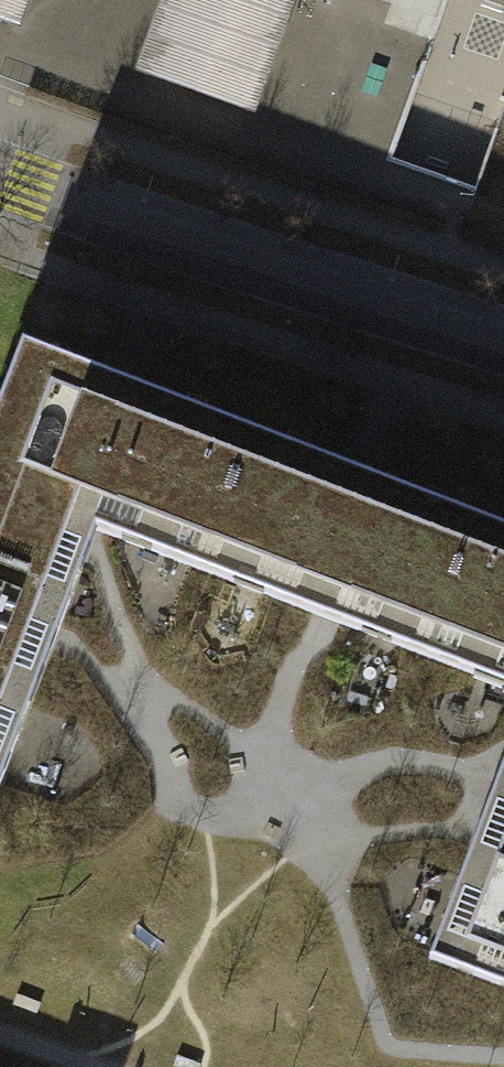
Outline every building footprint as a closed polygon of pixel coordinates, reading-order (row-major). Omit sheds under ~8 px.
[(142,73),(232,105),(270,0),(168,0),(142,73)] [(375,157),(465,189),(503,80),(503,0),(432,0),(375,157)] [(234,429),(10,344),(0,369),(0,496),(87,530),(182,566),(234,429)] [(422,657),(474,520),(234,429),(182,566),(422,657)] [(0,496),(0,759),(87,530),(0,496)] [(474,520),(422,657),(503,688),(503,532),(474,520)] [(419,959),(503,992),(503,735),(419,959)]
